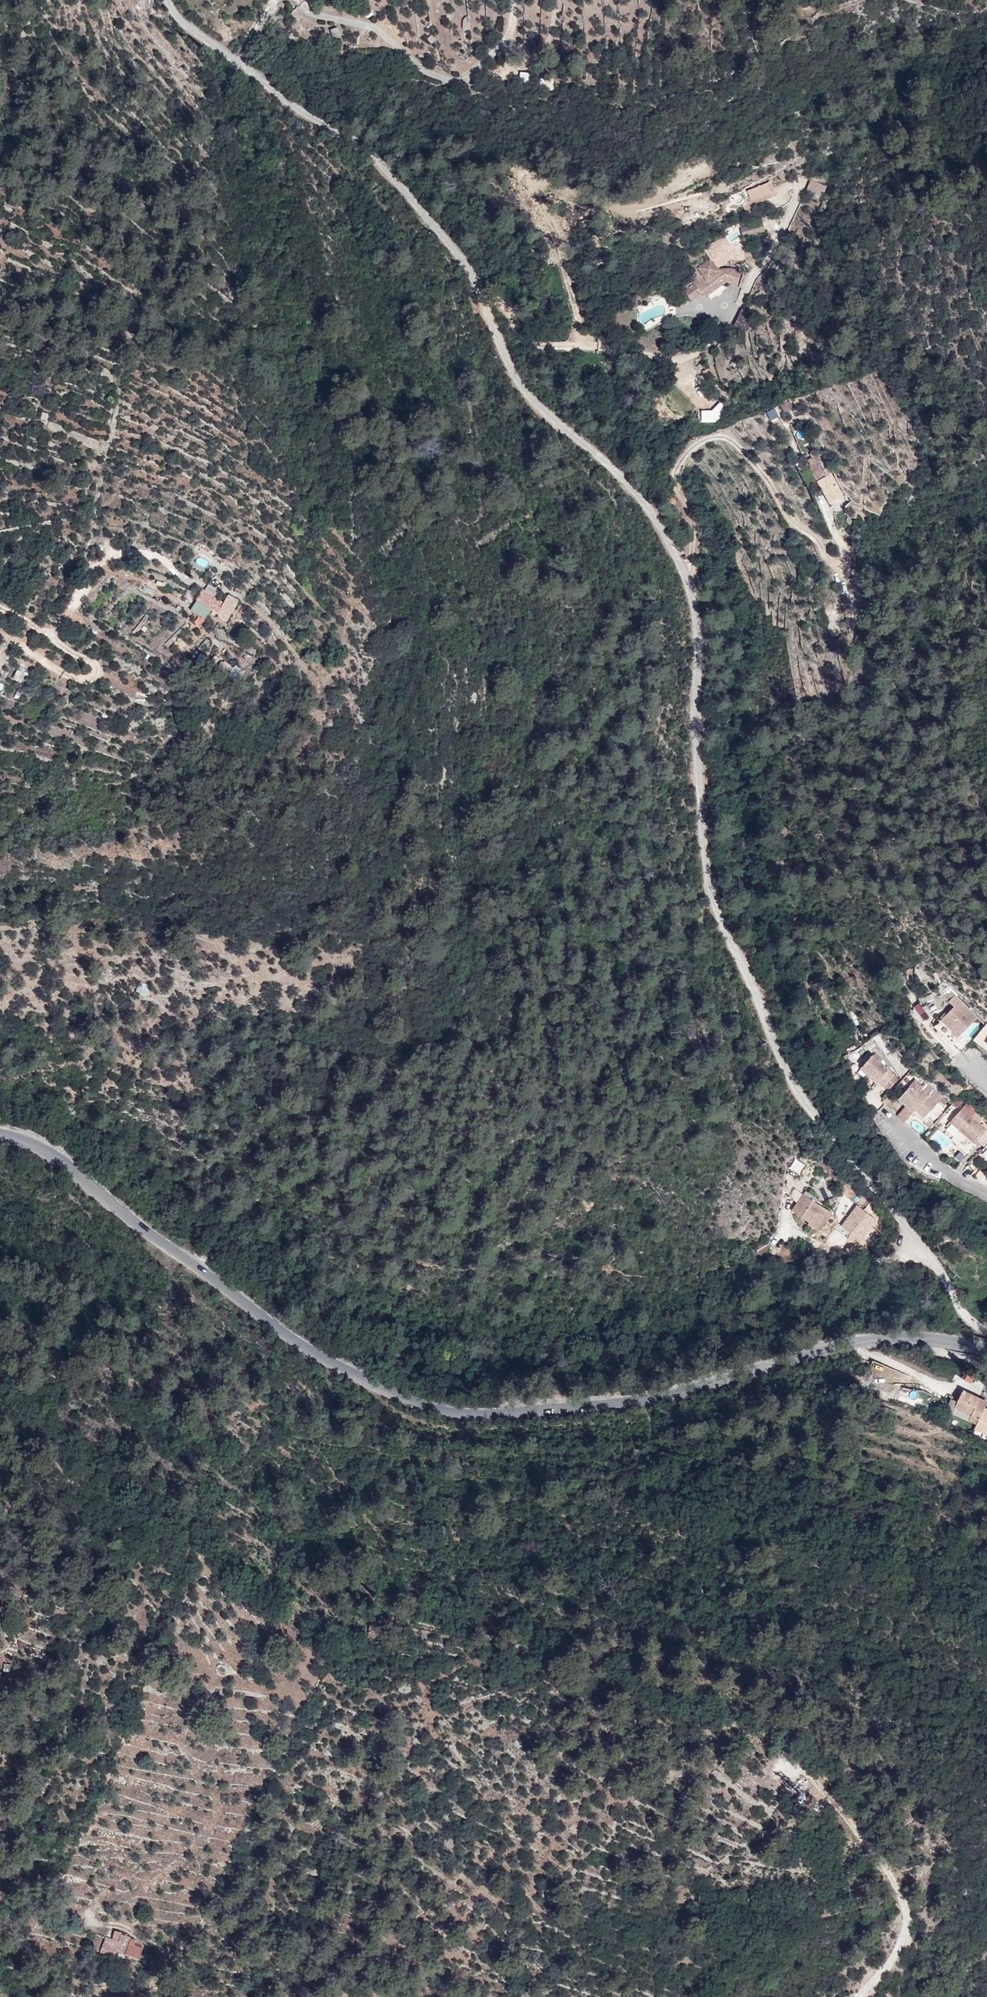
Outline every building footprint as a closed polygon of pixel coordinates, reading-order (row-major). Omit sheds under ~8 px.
[(340,45),(340,33),(326,33),(327,46),(340,45)] [(776,185),(753,196),(759,209),(782,198),(776,185)] [(371,200),(376,196),(372,190),(366,194),(371,200)] [(695,284),(685,291),(692,301),(703,293),(707,298),(728,283),(738,285),(741,271),(734,269),(723,270),(714,257),(698,268),(701,274),(692,280),(695,284)] [(827,477),(823,469),(812,474),(816,482),(827,477)] [(920,511),(920,502),(910,502),(910,511),(920,511)] [(210,588),(202,598),(219,609),(232,620),(247,603),(237,597),(231,603),(210,588)] [(12,645),(0,640),(0,671),(12,645)] [(17,670),(12,679),(21,683),(25,674),(17,670)] [(786,785),(780,777),(773,782),(779,790),(786,785)] [(956,994),(950,987),(943,994),(955,1007),(935,1026),(960,1052),(966,1045),(958,1037),(974,1020),(966,1012),(969,1009),(955,995),(956,994)] [(922,1004),(917,1008),(922,1016),(927,1012),(922,1004)] [(977,1018),(969,1009),(966,1012),(974,1020),(977,1018)] [(883,1060),(875,1053),(873,1055),(881,1062),(883,1060)] [(881,1062),(873,1055),(861,1069),(876,1083),(879,1080),(889,1090),(898,1080),(894,1075),(894,1074),(881,1062)] [(924,1087),(916,1080),(909,1087),(917,1094),(924,1087)] [(917,1094),(909,1087),(898,1099),(906,1106),(913,1113),(916,1110),(925,1118),(940,1101),(942,1098),(926,1084),(924,1087),(917,1094)] [(984,1118),(967,1103),(963,1108),(979,1123),(984,1118)] [(913,1113),(906,1106),(897,1116),(904,1122),(913,1113)] [(974,1144),(986,1130),(979,1123),(963,1108),(950,1122),(974,1144)] [(929,1119),(924,1124),(930,1129),(934,1123),(929,1119)] [(980,1153),(968,1165),(974,1171),(986,1158),(980,1153)] [(824,1199),(831,1195),(825,1185),(818,1189),(824,1199)] [(416,1201),(421,1192),(412,1187),(407,1196),(416,1201)] [(793,1192),(808,1199),(810,1195),(795,1187),(793,1192)] [(823,1207),(808,1199),(793,1192),(784,1210),(813,1225),(823,1207)] [(963,1390),(958,1402),(952,1399),(947,1410),(954,1413),(957,1409),(971,1416),(969,1420),(977,1424),(985,1408),(986,1403),(986,1401),(963,1390)] [(985,1408),(977,1424),(975,1429),(986,1434),(986,1409),(985,1408)] [(971,1416),(957,1409),(954,1413),(969,1420),(971,1416)] [(382,1645),(385,1631),(375,1628),(371,1642),(382,1645)] [(438,1911),(431,1906),(426,1913),(433,1917),(438,1911)] [(120,1941),(122,1934),(122,1932),(115,1930),(113,1939),(120,1941)] [(134,1945),(130,1943),(132,1938),(127,1936),(122,1934),(120,1941),(113,1939),(106,1937),(101,1952),(115,1956),(116,1951),(124,1953),(139,1958),(143,1948),(134,1945)]
